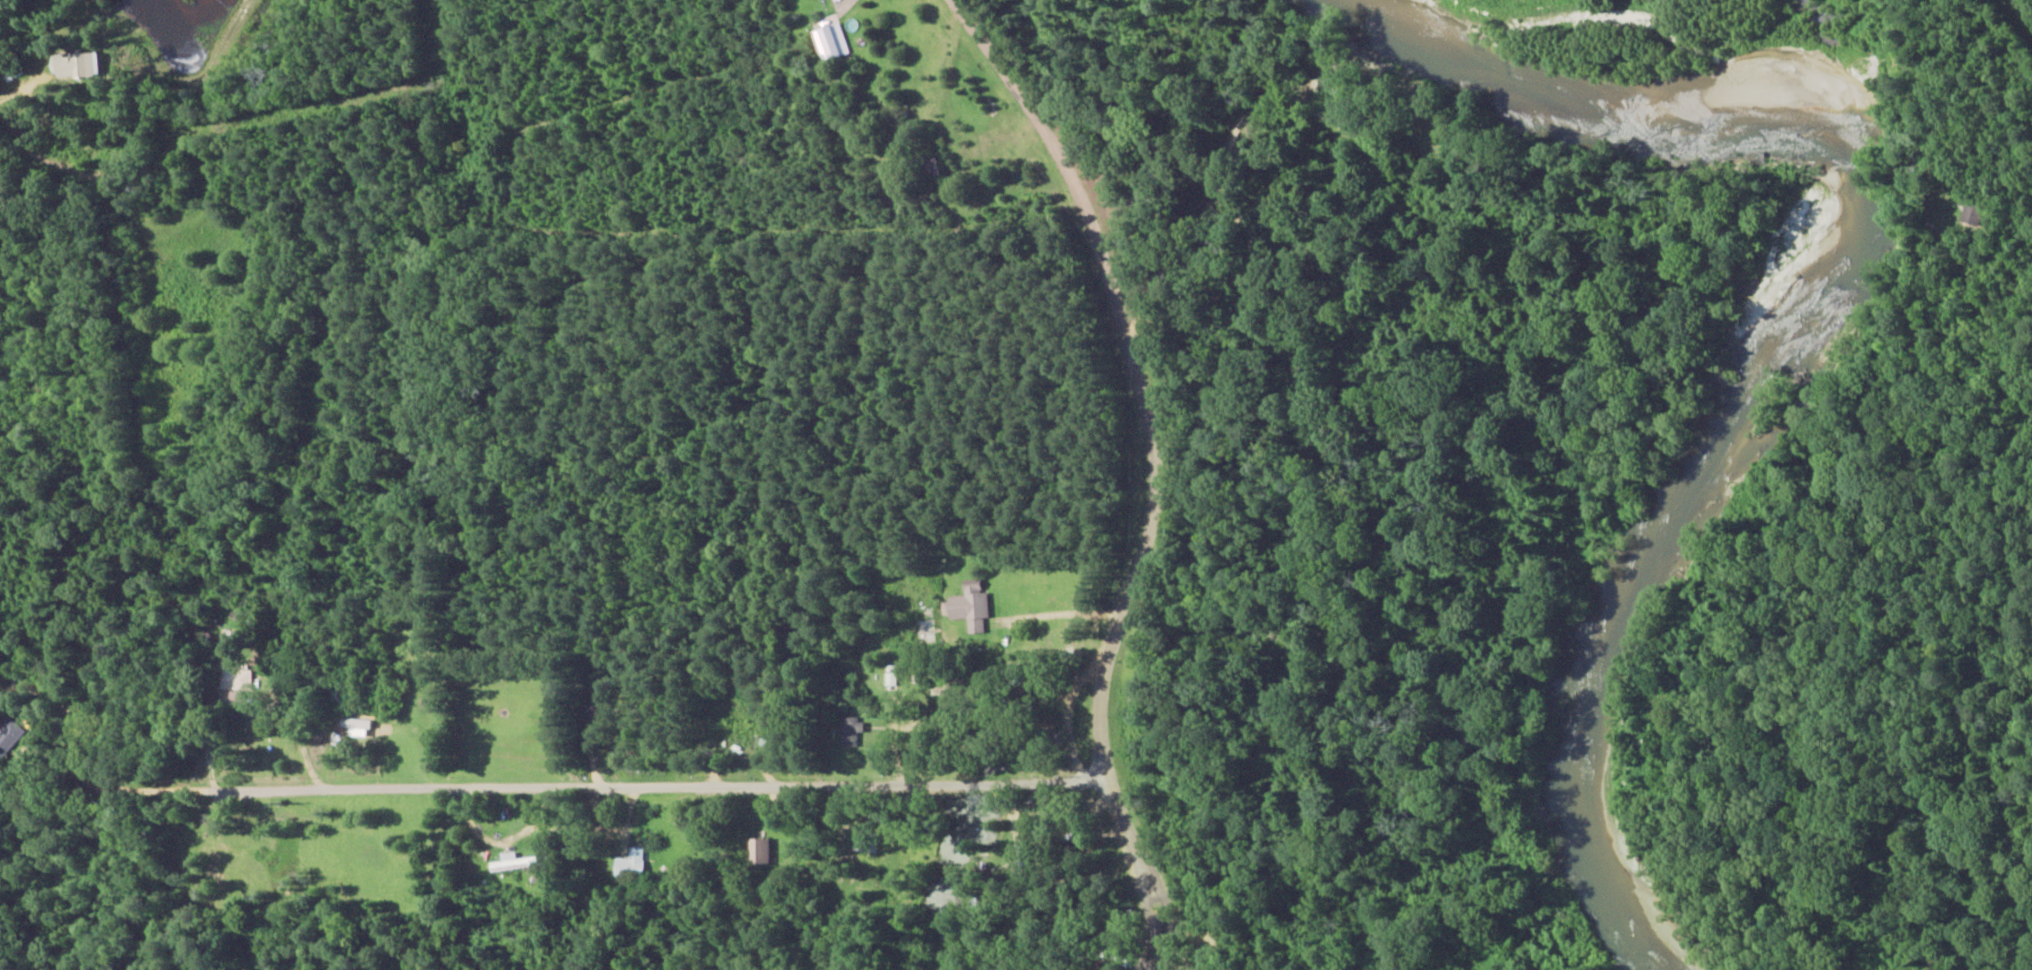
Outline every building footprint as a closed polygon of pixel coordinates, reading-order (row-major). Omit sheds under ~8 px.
[(823,62),(849,52),(837,21),(811,30),(823,62)] [(108,52),(65,54),(66,65),(61,65),(62,78),(109,76),(108,52)] [(987,617),(986,591),(980,591),(980,582),(961,584),(962,595),(945,596),(945,604),(946,619),(987,617)] [(213,689),(249,689),(249,664),(213,664),(213,689)] [(4,755),(26,732),(9,716),(0,725),(0,751),(4,755)] [(840,746),(858,746),(859,717),(841,716),(840,746)] [(338,727),(372,728),(372,719),(339,718),(338,727)] [(767,864),(767,837),(747,837),(747,864),(767,864)] [(644,847),(629,847),(629,858),(615,858),(615,876),(643,877),(644,847)] [(488,872),(543,865),(542,855),(514,858),(513,851),(498,853),(499,860),(487,862),(488,872)]
